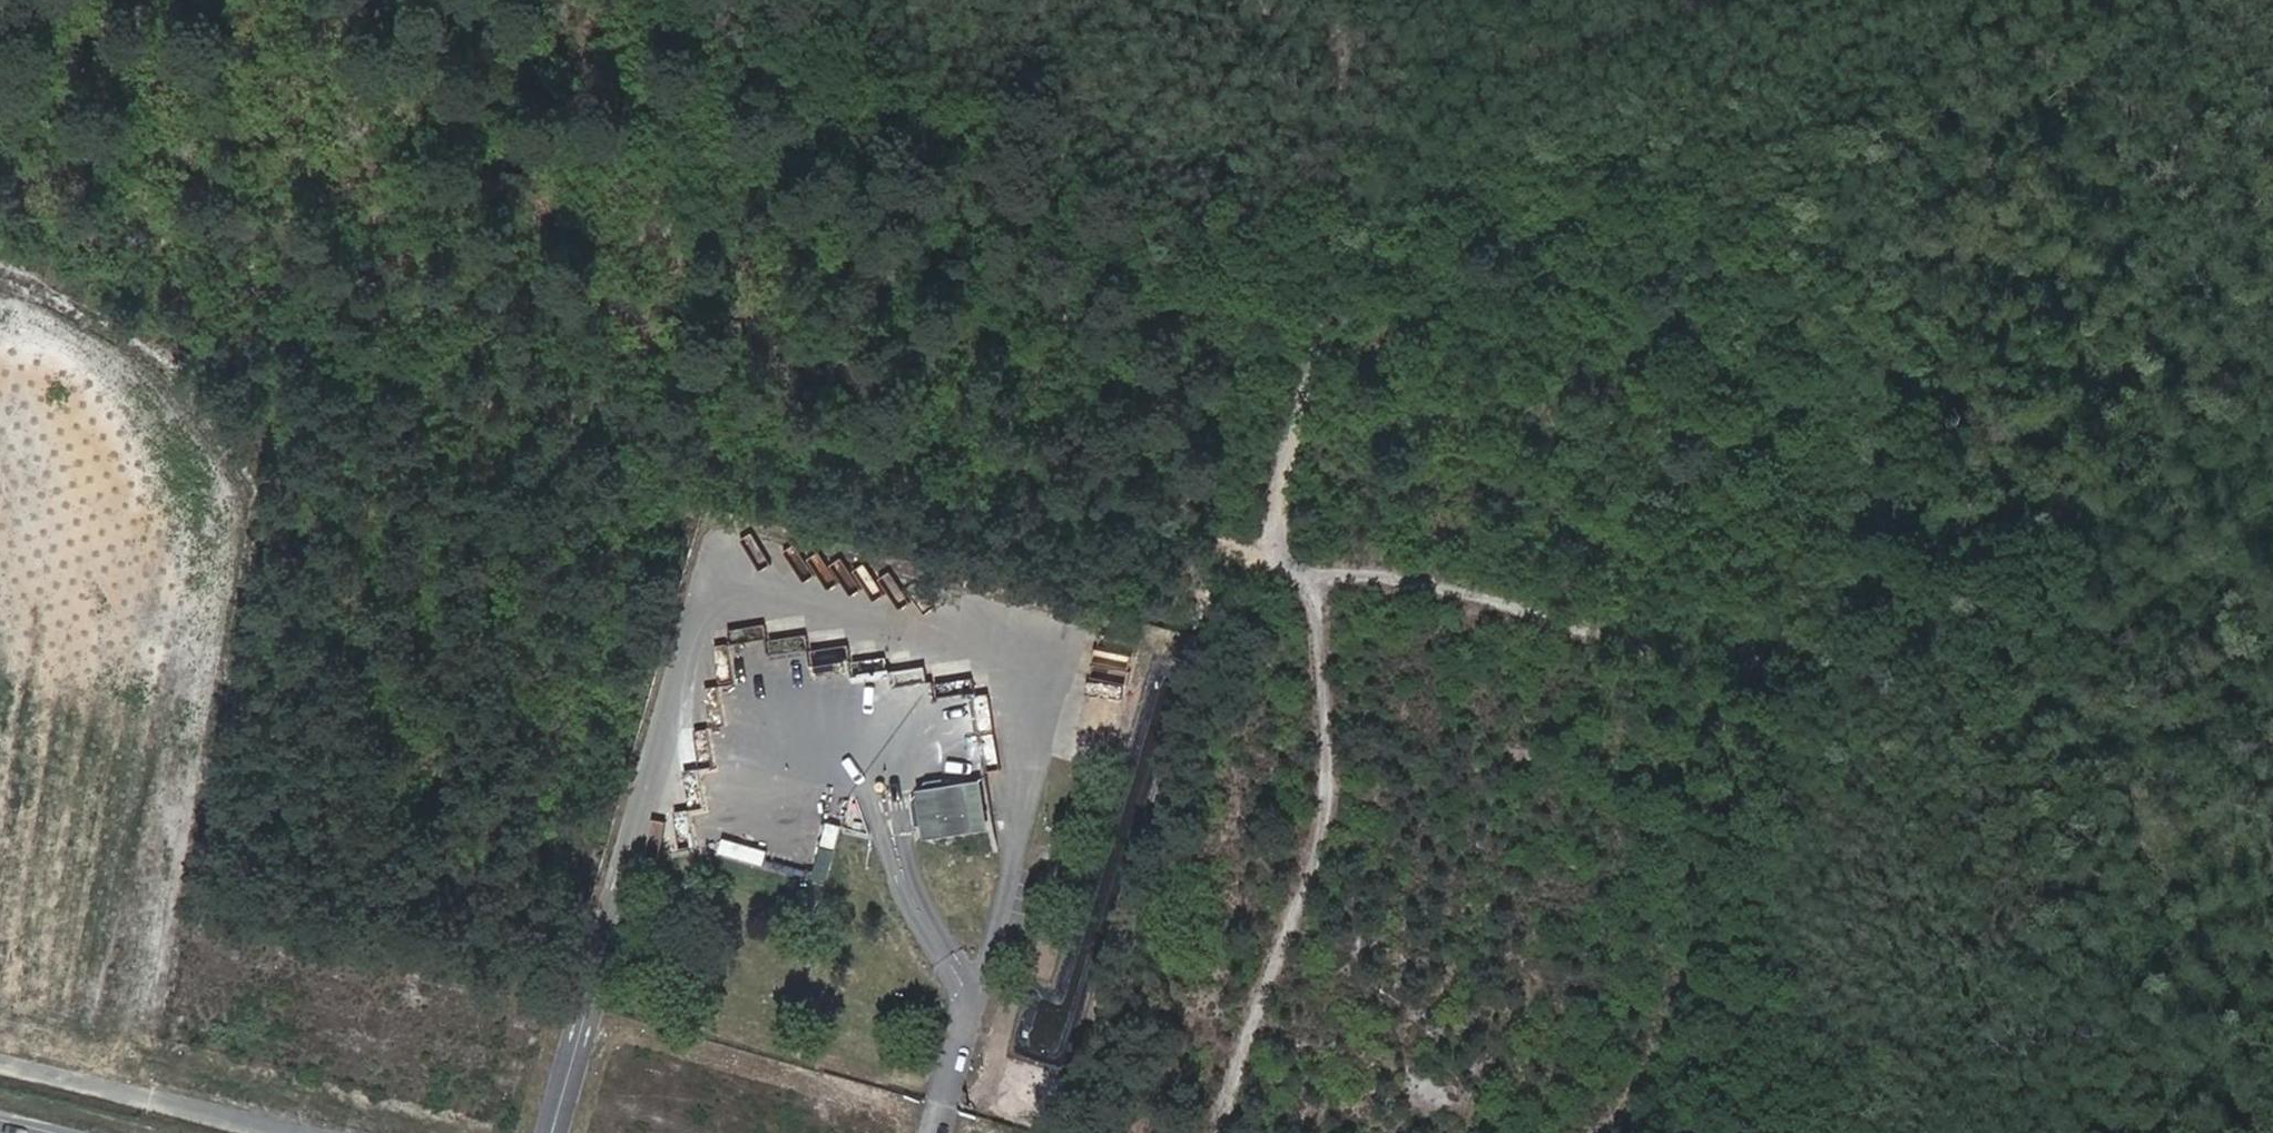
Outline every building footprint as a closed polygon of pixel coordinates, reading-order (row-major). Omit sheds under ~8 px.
[(726,684),(710,686),(715,718),(730,716),(726,684)] [(980,793),(944,799),(950,831),(987,824),(980,793)]
